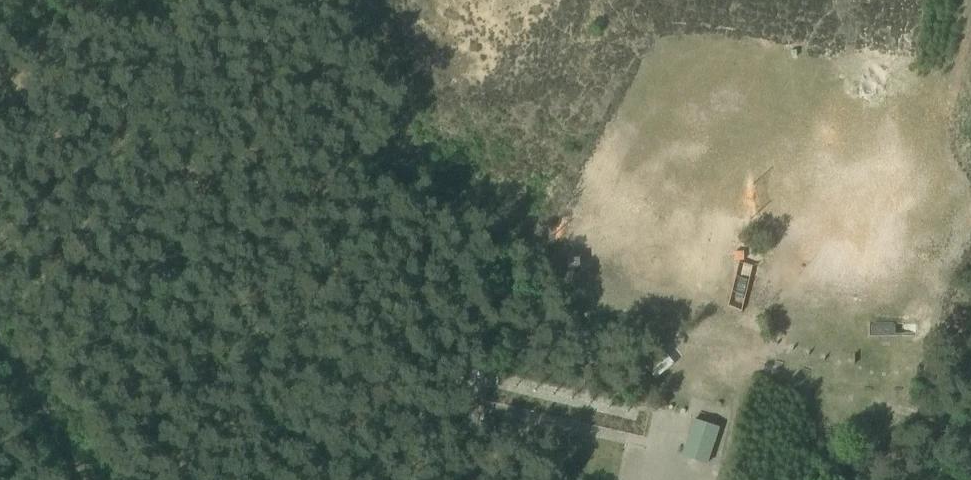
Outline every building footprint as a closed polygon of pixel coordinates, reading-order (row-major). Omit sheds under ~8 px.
[(901,332),(902,320),(871,319),(871,331),(901,332)] [(683,456),(709,464),(720,427),(694,419),(683,456)]
